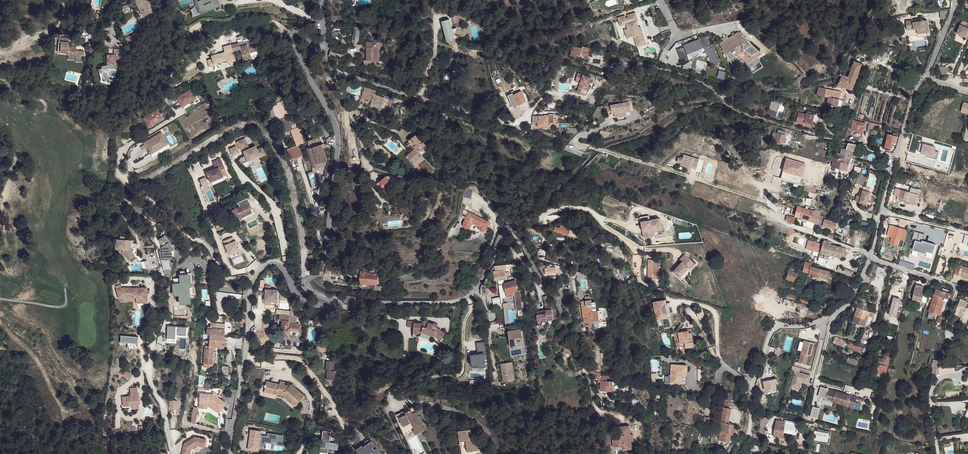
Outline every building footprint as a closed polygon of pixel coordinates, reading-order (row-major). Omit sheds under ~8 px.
[(152,8),(147,0),(136,0),(142,13),(152,8)] [(217,0),(193,0),(195,5),(189,8),(192,15),(219,5),(217,0)] [(646,43),(637,15),(625,19),(625,21),(623,22),(622,20),(615,22),(618,30),(624,28),(625,32),(622,33),(625,41),(632,39),(634,46),(646,43)] [(439,21),(445,39),(453,37),(446,18),(439,21)] [(921,20),(905,22),(907,37),(916,36),(916,38),(927,37),(927,33),(928,33),(926,21),(921,22),(921,20)] [(955,34),(959,36),(965,38),(964,40),(967,41),(967,44),(967,29),(960,25),(955,34)] [(67,37),(57,36),(57,37),(55,49),(66,51),(65,54),(73,55),(73,56),(81,57),(82,50),(74,49),(75,46),(66,45),(67,37)] [(712,47),(708,37),(685,46),(685,48),(678,50),(682,59),(685,58),(686,60),(689,59),(688,53),(705,49),(706,52),(707,53),(708,56),(709,58),(711,61),(712,63),(714,66),(714,67),(722,63),(713,46),(712,47)] [(737,72),(763,55),(744,37),(740,38),(732,37),(729,39),(728,43),(726,41),(721,45),(737,72)] [(372,44),(367,44),(367,61),(377,61),(378,48),(382,43),(379,39),(372,44)] [(239,46),(231,48),(232,50),(239,48),(242,59),(247,58),(246,53),(249,52),(256,50),(253,42),(239,46)] [(581,46),(580,47),(571,45),(570,50),(571,51),(570,55),(574,56),(575,54),(578,54),(579,53),(583,54),(586,55),(588,48),(581,46)] [(110,67),(115,68),(117,63),(117,61),(121,54),(121,48),(113,48),(113,54),(106,54),(106,63),(107,63),(107,64),(101,65),(101,67),(98,68),(101,80),(109,83),(111,76),(108,75),(106,70),(110,69),(110,67)] [(232,50),(231,48),(224,50),(211,55),(212,58),(213,63),(226,59),(227,61),(235,59),(232,50)] [(689,59),(706,52),(705,49),(688,53),(689,59)] [(619,56),(617,64),(629,68),(632,60),(619,56)] [(181,62),(179,58),(165,64),(168,68),(181,62)] [(862,64),(855,62),(848,77),(842,74),(837,85),(852,90),(862,64)] [(577,72),(575,79),(579,81),(579,82),(582,83),(581,88),(578,87),(576,91),(583,93),(585,89),(586,89),(590,77),(577,72)] [(370,107),(381,110),(382,106),(387,107),(389,99),(375,95),(377,91),(363,87),(362,91),(363,91),(365,92),(363,98),(372,101),(370,107)] [(836,107),(840,92),(819,87),(816,95),(828,98),(827,105),(836,107)] [(196,97),(191,88),(177,96),(182,105),(196,97)] [(516,101),(518,106),(520,106),(519,105),(526,101),(525,100),(524,97),(521,91),(513,95),(509,96),(512,103),(516,101)] [(273,109),(276,117),(279,116),(280,118),(286,115),(283,106),(289,103),(286,97),(280,100),(279,98),(275,100),(276,103),(273,104),(274,108),(273,109)] [(629,102),(610,105),(611,110),(613,109),(614,113),(615,117),(626,115),(625,112),(630,111),(629,102)] [(161,116),(157,108),(143,116),(147,124),(161,116)] [(802,113),(799,123),(804,124),(805,122),(806,123),(806,124),(812,125),(814,114),(807,112),(807,114),(802,113)] [(289,121),(286,115),(280,118),(286,131),(290,130),(292,129),(289,120),(289,121)] [(544,117),(538,116),(538,122),(538,127),(548,127),(548,123),(548,116),(544,117)] [(297,117),(289,120),(292,129),(290,130),(295,141),(306,137),(302,125),(301,126),(297,117)] [(310,119),(305,122),(308,129),(313,127),(310,119)] [(865,124),(852,121),(849,130),(863,134),(865,124)] [(408,130),(405,136),(410,139),(413,133),(408,130)] [(161,131),(143,142),(152,157),(169,146),(161,131)] [(775,143),(779,144),(779,143),(783,144),(785,136),(785,135),(784,135),(777,133),(775,143)] [(884,147),(890,148),(891,143),(893,136),(888,134),(884,147)] [(415,135),(408,141),(413,146),(415,148),(411,151),(406,156),(412,164),(417,160),(419,163),(424,159),(422,156),(419,152),(422,149),(425,146),(423,142),(422,143),(415,135)] [(248,146),(245,138),(236,142),(240,150),(248,146)] [(322,143),(308,148),(313,164),(316,163),(318,167),(326,164),(325,160),(326,160),(322,148),(326,146),(322,143)] [(845,150),(853,151),(855,144),(847,143),(846,145),(845,149),(845,150)] [(288,155),(290,159),(302,155),(298,144),(285,149),(288,155)] [(239,152),(236,146),(229,149),(232,155),(239,152)] [(266,154),(262,147),(256,149),(256,148),(250,150),(249,148),(243,151),(245,155),(240,157),(239,161),(241,163),(259,155),(260,157),(266,154)] [(839,155),(850,158),(853,151),(845,150),(845,149),(841,149),(839,154),(840,154),(839,155)] [(248,168),(251,160),(260,157),(259,155),(241,163),(248,168)] [(679,158),(678,162),(682,164),(690,166),(690,165),(692,165),(691,169),(696,170),(697,170),(698,167),(700,160),(684,155),(683,157),(682,157),(681,159),(679,158)] [(848,163),(850,158),(839,155),(839,158),(842,159),(842,160),(843,160),(843,162),(848,163)] [(800,182),(805,162),(786,157),(781,178),(800,182)] [(217,160),(212,162),(215,168),(205,172),(210,182),(223,177),(221,173),(226,171),(221,158),(220,159),(217,160)] [(834,158),(831,167),(839,169),(841,169),(843,162),(838,161),(838,159),(836,158),(834,158)] [(933,173),(931,180),(940,182),(942,175),(933,173)] [(857,183),(862,186),(866,178),(861,175),(857,183)] [(379,182),(384,189),(392,182),(387,176),(379,182)] [(925,191),(927,184),(912,181),(912,178),(908,176),(908,178),(905,185),(909,187),(910,186),(918,188),(918,189),(925,191)] [(381,191),(384,189),(379,182),(375,186),(376,187),(379,191),(381,191)] [(901,197),(902,190),(896,188),(896,190),(895,194),(894,195),(901,197)] [(857,195),(855,201),(867,204),(868,200),(870,192),(861,190),(859,195),(857,195)] [(909,191),(902,190),(901,197),(907,199),(909,191)] [(913,192),(909,191),(907,199),(901,197),(900,200),(916,204),(918,194),(913,192)] [(252,213),(250,210),(249,207),(251,206),(247,199),(242,201),(244,205),(236,209),(241,218),(246,216),(252,213)] [(233,206),(234,210),(236,209),(244,205),(242,201),(233,206)] [(421,214),(419,218),(424,220),(427,215),(428,211),(424,208),(421,214)] [(821,216),(822,212),(816,210),(815,212),(813,211),(803,208),(801,216),(800,218),(818,224),(821,216)] [(234,210),(231,211),(236,220),(241,218),(236,209),(234,210)] [(490,222),(465,210),(462,216),(465,219),(463,224),(464,226),(465,228),(467,229),(469,229),(471,228),(474,224),(480,227),(480,229),(481,230),(483,231),(485,232),(486,231),(490,222)] [(642,217),(645,234),(654,232),(653,225),(658,225),(658,222),(662,221),(661,214),(642,217)] [(818,224),(824,226),(825,219),(826,217),(821,216),(818,224)] [(824,226),(835,229),(836,228),(837,223),(837,222),(825,219),(824,226)] [(653,225),(654,232),(656,232),(655,227),(663,226),(662,221),(658,222),(658,225),(653,225)] [(793,234),(795,229),(775,223),(773,222),(772,227),(787,232),(786,235),(792,237),(793,234)] [(555,226),(553,231),(563,234),(567,235),(570,228),(565,226),(560,225),(559,228),(555,226)] [(904,240),(906,234),(902,233),(903,229),(894,226),(890,225),(889,229),(887,236),(904,240)] [(933,253),(936,245),(922,241),(924,234),(914,231),(911,239),(916,240),(913,250),(926,254),(927,252),(933,253)] [(176,257),(174,248),(164,235),(158,240),(163,246),(162,246),(164,259),(176,257)] [(131,240),(115,239),(115,249),(122,250),(122,253),(128,260),(129,259),(134,255),(135,255),(132,251),(131,250),(131,247),(131,240)] [(830,255),(845,258),(847,250),(845,249),(846,248),(843,247),(829,244),(830,241),(824,240),(823,242),(822,246),(821,253),(830,255)] [(811,242),(809,250),(821,253),(822,246),(811,242)] [(689,267),(694,261),(686,255),(682,260),(684,262),(675,272),(681,278),(690,268),(689,267)] [(649,260),(648,279),(656,279),(657,270),(657,260),(649,260)] [(804,264),(802,271),(831,279),(832,277),(833,272),(814,267),(811,266),(812,263),(806,261),(804,264)] [(792,262),(786,278),(795,281),(798,272),(795,271),(797,263),(792,262)] [(962,277),(967,279),(967,266),(965,266),(962,265),(959,275),(962,276),(962,277)] [(839,266),(837,271),(850,276),(852,271),(839,266)] [(876,273),(886,276),(888,270),(887,269),(884,268),(879,266),(876,272),(876,273)] [(503,270),(504,276),(504,277),(508,276),(508,272),(506,272),(506,271),(504,270),(504,268),(501,268),(500,267),(495,269),(495,271),(503,270)] [(843,281),(844,276),(838,274),(838,273),(833,272),(832,277),(843,281)] [(178,296),(179,304),(191,303),(190,287),(189,283),(191,283),(190,273),(179,274),(179,283),(172,283),(173,296),(178,296)] [(361,273),(360,284),(377,285),(377,274),(361,273)] [(515,281),(504,283),(507,294),(514,292),(518,291),(516,281),(515,281)] [(920,306),(924,307),(925,303),(922,302),(924,294),(922,294),(924,287),(916,285),(914,295),(913,299),(914,301),(921,303),(920,306)] [(146,302),(146,287),(122,288),(116,289),(118,298),(123,296),(136,297),(136,302),(146,302)] [(950,293),(947,292),(942,291),(936,289),(932,304),(942,307),(943,307),(945,300),(947,300),(949,296),(950,293)] [(277,291),(265,290),(265,293),(265,296),(264,301),(271,302),(271,305),(276,306),(277,291)] [(523,298),(521,299),(520,290),(518,291),(514,292),(507,294),(507,297),(515,295),(517,311),(523,310),(522,302),(523,302),(523,298)] [(956,315),(961,316),(967,300),(962,299),(956,315)] [(666,300),(653,302),(657,320),(670,318),(666,300)] [(581,307),(583,320),(588,319),(588,318),(593,317),(592,312),(594,312),(594,307),(595,306),(595,303),(591,304),(591,301),(589,301),(585,302),(586,307),(581,307)] [(893,309),(892,315),(901,318),(901,316),(903,307),(905,303),(898,301),(896,310),(893,309)] [(857,307),(852,321),(866,325),(870,311),(857,307)] [(553,322),(558,321),(555,309),(545,310),(546,311),(542,312),(542,311),(536,312),(538,321),(547,320),(553,319),(553,322)] [(584,324),(599,322),(597,311),(594,312),(592,312),(593,317),(588,318),(588,319),(583,320),(584,324)] [(287,316),(278,315),(277,321),(281,321),(280,333),(288,334),(288,332),(297,332),(298,325),(288,324),(287,324),(287,322),(288,316),(287,316)] [(223,347),(225,324),(216,323),(216,326),(210,325),(210,327),(207,327),(207,331),(206,335),(209,335),(208,346),(208,349),(213,350),(214,346),(223,347)] [(429,325),(425,324),(415,325),(415,329),(415,333),(423,333),(437,335),(444,340),(448,332),(439,327),(434,326),(435,324),(430,323),(429,325)] [(521,330),(509,331),(510,345),(523,343),(521,330)] [(686,349),(694,347),(693,342),(691,343),(689,334),(689,331),(678,333),(681,345),(685,344),(686,349)] [(866,348),(835,336),(833,342),(845,346),(845,345),(864,352),(866,348)] [(804,341),(798,362),(806,364),(808,355),(810,356),(813,343),(804,341)] [(489,366),(486,342),(477,343),(478,351),(481,352),(481,354),(479,354),(471,355),(472,365),(478,365),(479,367),(489,366)] [(204,349),(203,363),(204,363),(210,364),(212,364),(213,350),(208,349),(205,349),(204,349)] [(886,356),(885,356),(884,359),(880,358),(878,364),(879,365),(877,371),(886,373),(890,357),(891,352),(887,351),(886,356)] [(334,362),(326,361),(326,371),(327,371),(327,380),(335,380),(335,371),(334,371),(334,362)] [(508,367),(505,367),(507,382),(515,380),(512,362),(507,363),(508,367)] [(228,367),(222,365),(220,374),(221,374),(220,377),(227,378),(228,367)] [(687,370),(687,365),(671,365),(671,384),(682,384),(683,373),(685,373),(685,370),(687,370)] [(130,380),(133,375),(125,370),(122,376),(130,380)] [(589,372),(590,376),(595,377),(594,380),(598,381),(598,383),(601,383),(602,381),(601,379),(601,375),(589,372)] [(794,372),(791,387),(799,389),(800,382),(808,384),(810,376),(794,372)] [(769,389),(776,388),(775,383),(777,382),(776,378),(763,381),(765,390),(766,390),(769,389)] [(164,390),(166,383),(160,381),(157,388),(164,390)] [(303,397),(291,386),(289,388),(286,387),(286,386),(283,385),(283,384),(281,383),(280,385),(274,384),(267,382),(265,392),(272,392),(278,394),(278,395),(283,397),(285,391),(291,397),(287,401),(295,407),(303,397)] [(122,397),(123,407),(132,406),(139,406),(137,388),(130,389),(131,396),(122,397)] [(857,397),(828,389),(825,399),(832,400),(832,402),(847,406),(847,405),(854,406),(857,397)] [(225,402),(216,396),(213,394),(200,393),(199,407),(208,407),(208,406),(210,406),(211,404),(220,409),(225,402)] [(415,434),(424,429),(420,421),(419,422),(416,417),(418,416),(414,407),(412,408),(411,406),(396,413),(400,421),(398,422),(404,434),(413,429),(415,434)] [(810,416),(817,418),(819,407),(812,406),(810,416)] [(726,441),(728,442),(731,433),(733,433),(735,424),(729,422),(730,419),(730,413),(730,409),(723,408),(722,416),(720,416),(720,419),(722,419),(720,432),(719,440),(722,441),(722,444),(726,444),(726,441)] [(773,436),(783,437),(784,432),(787,432),(787,429),(796,430),(798,423),(776,419),(773,436)] [(624,446),(625,450),(632,449),(631,441),(634,441),(633,434),(631,435),(630,426),(620,427),(621,434),(614,435),(615,440),(613,440),(614,447),(624,446)] [(458,431),(461,453),(477,453),(480,453),(478,434),(472,434),(471,429),(458,431)] [(330,432),(322,431),(321,439),(320,441),(321,441),(319,452),(327,453),(327,449),(337,450),(337,443),(329,442),(330,432)] [(814,431),(814,440),(828,440),(828,432),(814,431)] [(191,449),(197,445),(204,446),(205,439),(194,437),(184,444),(182,453),(190,453),(191,449)] [(204,446),(197,445),(191,449),(190,453),(193,453),(204,446)]
